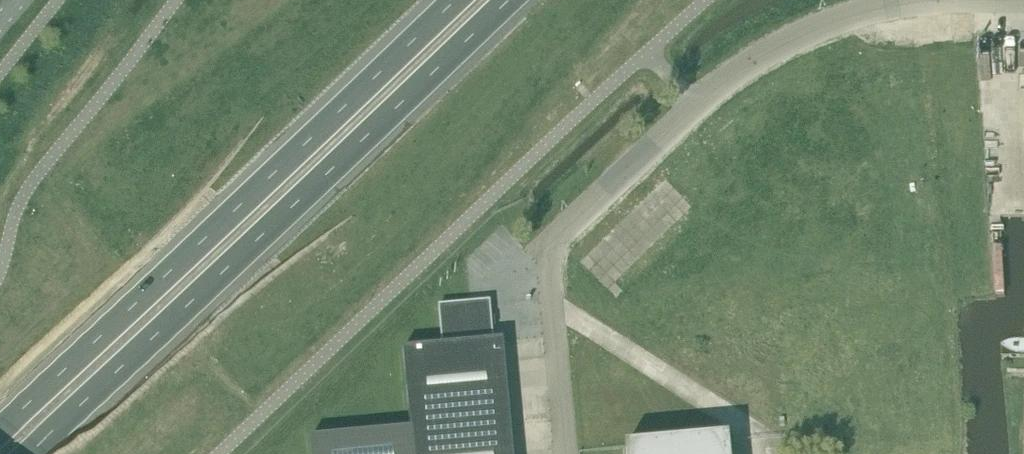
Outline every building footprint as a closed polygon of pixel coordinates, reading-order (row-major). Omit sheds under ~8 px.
[(310,453),(513,453),(503,343),(493,344),(489,304),(439,308),(442,348),(402,352),(409,431),(309,440),(310,453)] [(728,439),(676,444),(624,448),(625,453),(729,453),(728,439)]
